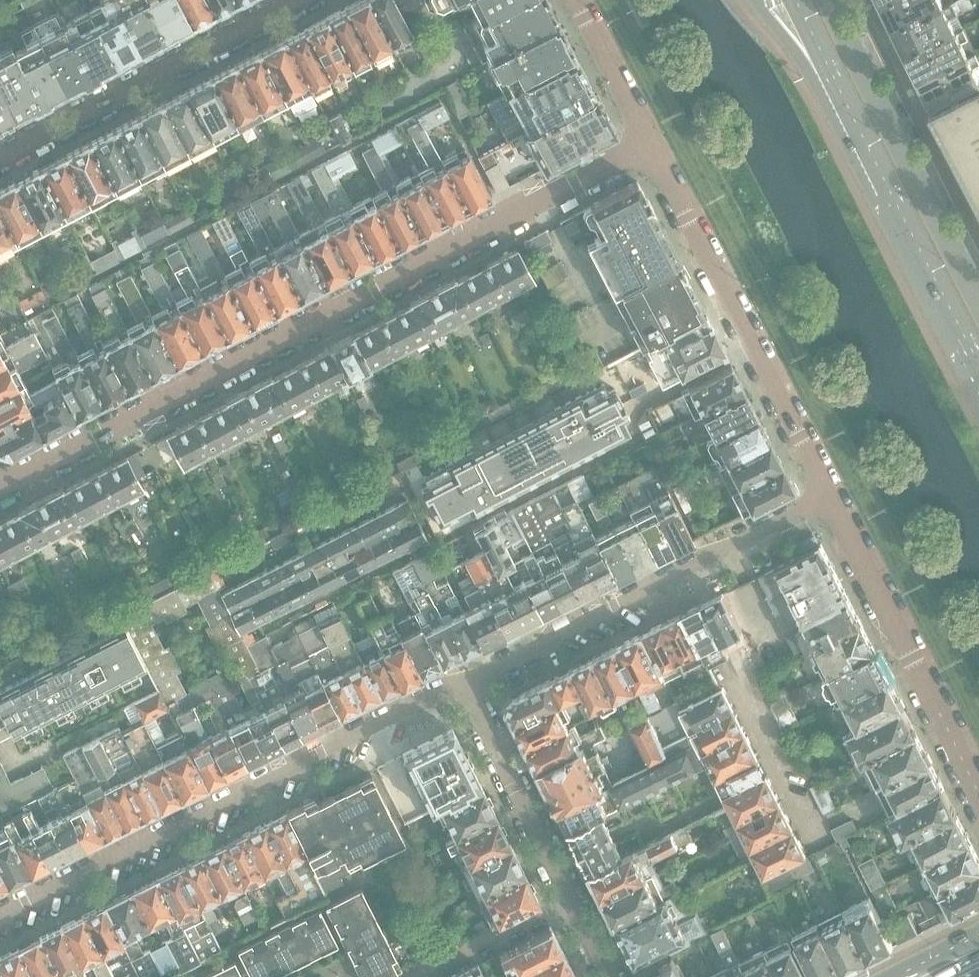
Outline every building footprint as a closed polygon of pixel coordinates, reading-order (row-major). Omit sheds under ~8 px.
[(23,7),(19,0),(12,0),(0,6),(0,20),(23,7)] [(115,0),(99,0),(101,5),(89,11),(117,64),(132,56),(132,57),(142,51),(115,0)] [(146,0),(115,0),(142,51),(152,46),(151,46),(166,38),(146,0)] [(177,0),(146,0),(166,38),(181,30),(190,26),(177,0)] [(207,0),(177,0),(190,26),(191,25),(198,21),(199,21),(207,17),(207,16),(213,13),(207,0)] [(234,0),(207,0),(213,13),(220,9),(220,10),(229,5),(235,1),(234,0)] [(369,0),(360,0),(347,7),(376,61),(395,51),(369,0)] [(395,0),(369,0),(395,51),(416,40),(395,0)] [(547,0),(469,0),(477,16),(462,24),(481,61),(486,59),(503,93),(574,56),(575,56),(566,38),(566,37),(558,21),(557,21),(550,7),(551,7),(547,0)] [(941,0),(898,0),(885,6),(889,13),(889,18),(893,28),(897,31),(898,32),(945,8),(941,0)] [(951,20),(957,17),(955,12),(961,9),(962,12),(974,6),(971,0),(962,0),(945,8),(898,32),(901,38),(901,43),(906,52),(909,55),(910,56),(957,32),(951,20)] [(376,61),(347,7),(346,7),(326,18),(354,73),(376,61)] [(117,64),(89,11),(64,25),(77,49),(92,78),(101,73),(117,64)] [(92,78),(77,49),(64,25),(58,12),(33,25),(66,91),(82,82),(83,83),(92,78)] [(354,73),(326,18),(306,29),(335,83),(354,73)] [(66,91),(33,25),(21,31),(25,39),(11,46),(27,76),(42,104),(52,99),(52,98),(66,91)] [(335,83),(306,29),(306,28),(284,39),(311,90),(310,90),(312,95),(335,83)] [(978,65),(978,61),(964,29),(957,32),(910,56),(913,63),(913,67),(918,77),(922,80),(925,87),(925,92),(930,102),(934,105),(978,83),(978,77),(975,68),(978,65)] [(311,90),(284,39),(275,43),(276,44),(260,52),(287,102),(310,90),(311,90)] [(27,76),(11,46),(2,51),(0,48),(0,126),(3,124),(33,108),(33,109),(42,104),(27,76)] [(287,102),(260,52),(260,51),(251,56),(236,65),(263,115),(287,102)] [(526,130),(594,95),(585,78),(586,78),(574,56),(503,93),(488,100),(509,139),(526,130)] [(263,115),(236,65),(236,64),(227,69),(211,78),(238,128),(263,115)] [(238,128),(211,78),(211,77),(203,82),(187,91),(214,141),(238,128)] [(472,111),(456,81),(455,80),(442,87),(458,118),(472,111)] [(937,107),(931,110),(978,202),(978,87),(937,107)] [(214,141),(187,91),(187,90),(178,95),(163,103),(189,154),(214,141)] [(545,167),(613,131),(601,107),(595,95),(594,95),(526,130),(542,161),(545,167)] [(491,196),(468,153),(464,147),(447,156),(431,127),(449,117),(440,101),(416,114),(466,208),(480,201),(491,196)] [(189,154),(163,103),(162,103),(154,108),(138,116),(165,167),(189,154)] [(352,137),(339,112),(327,118),(336,137),(340,144),(352,137)] [(466,208),(416,114),(404,120),(431,172),(421,177),(444,220),(466,208)] [(165,167),(138,116),(129,121),(114,130),(140,180),(165,167)] [(444,220),(421,177),(404,186),(387,153),(403,144),(396,129),(394,126),(371,138),(421,232),(444,220)] [(140,180),(114,130),(114,129),(105,134),(89,142),(116,193),(140,180)] [(421,232),(371,138),(358,145),(384,197),(375,202),(398,245),(421,232)] [(116,193),(89,142),(80,147),(65,155),(91,206),(116,193)] [(316,156),(309,143),(291,152),(285,155),(292,168),(316,156)] [(398,245),(375,202),(358,211),(340,178),(357,168),(350,154),(348,150),(323,163),(374,258),(398,245)] [(491,150),(479,157),(481,161),(493,155),(491,150)] [(91,206),(65,155),(64,155),(56,160),(40,168),(67,219),(91,206)] [(493,155),(481,161),(483,166),(495,159),(493,155)] [(495,159),(483,166),(486,170),(498,163),(496,161),(495,159)] [(374,258),(323,163),(311,169),(313,173),(339,221),(327,227),(326,228),(348,271),(374,258)] [(509,186),(498,163),(486,170),(497,192),(509,186)] [(67,219),(40,168),(31,173),(15,181),(42,232),(67,219)] [(348,271),(326,228),(327,227),(300,176),(286,183),(273,190),(279,202),(293,195),(310,228),(308,229),(312,236),(301,242),(324,284),(348,271)] [(240,196),(233,184),(231,180),(210,192),(218,207),(240,196)] [(15,181),(6,186),(7,186),(0,189),(0,212),(17,245),(42,232),(15,181)] [(666,235),(653,210),(653,209),(647,198),(646,198),(637,181),(590,206),(590,207),(587,208),(585,214),(589,222),(595,224),(601,236),(599,237),(599,238),(597,244),(603,256),(609,253),(614,263),(608,265),(615,277),(620,279),(622,278),(627,288),(678,261),(678,260),(679,260),(666,235)] [(324,284),(301,242),(279,202),(273,190),(261,196),(249,202),(258,219),(269,213),(285,242),(283,242),(287,249),(277,254),(300,297),(324,284)] [(277,254),(258,219),(249,202),(236,209),(264,261),(252,267),(275,310),(300,297),(277,254)] [(0,212),(0,254),(17,245),(0,212)] [(275,310),(252,267),(249,261),(225,215),(212,222),(235,268),(239,275),(229,280),(227,281),(250,324),(275,310)] [(157,240),(150,227),(139,233),(146,246),(157,240)] [(250,324),(227,281),(229,280),(200,228),(187,235),(215,288),(205,293),(228,336),(250,324)] [(146,246),(139,233),(136,229),(132,232),(134,236),(119,244),(116,239),(111,242),(115,249),(121,259),(146,246)] [(552,241),(546,229),(538,234),(544,245),(552,241)] [(544,245),(538,234),(531,238),(537,249),(544,245)] [(537,249),(531,238),(524,241),(523,242),(525,245),(529,253),(537,249)] [(200,295),(196,287),(200,284),(177,240),(166,246),(169,252),(165,255),(190,301),(180,306),(203,348),(226,336),(226,337),(228,336),(205,293),(200,295)] [(532,279),(518,253),(516,249),(514,250),(477,270),(484,284),(496,277),(505,293),(532,279)] [(174,309),(170,300),(176,297),(152,253),(140,259),(144,268),(142,269),(166,314),(156,319),(179,361),(203,348),(180,306),(174,309)] [(562,276),(570,272),(563,260),(555,264),(540,271),(548,286),(563,278),(562,276)] [(699,304),(686,279),(687,278),(678,261),(627,288),(613,295),(623,314),(630,310),(638,325),(631,328),(641,347),(703,316),(697,305),(699,304)] [(79,269),(66,276),(71,285),(95,272),(92,267),(81,273),(79,269)] [(151,322),(148,315),(151,314),(126,267),(115,272),(120,281),(118,282),(142,327),(131,332),(154,375),(177,363),(176,363),(179,361),(156,319),(151,322)] [(505,293),(496,277),(484,284),(477,270),(457,281),(471,311),(505,293)] [(471,311),(457,281),(455,278),(453,279),(453,280),(428,293),(436,309),(431,312),(440,328),(471,311)] [(124,336),(120,327),(126,324),(103,279),(90,286),(118,339),(106,346),(129,389),(154,375),(131,332),(124,336)] [(24,310),(47,298),(43,289),(32,295),(34,297),(29,300),(27,297),(20,301),(21,305),(24,310)] [(100,349),(96,340),(101,337),(77,293),(67,298),(72,307),(70,308),(94,352),(81,359),(104,401),(127,389),(127,390),(129,389),(106,346),(100,349)] [(440,328),(431,312),(436,309),(428,293),(412,302),(412,301),(410,303),(411,305),(427,335),(440,328)] [(427,335),(411,305),(389,317),(397,330),(383,338),(391,354),(427,335)] [(52,307),(44,311),(47,318),(55,314),(52,307)] [(532,319),(526,309),(518,313),(524,323),(532,319)] [(524,323),(518,313),(510,317),(516,327),(524,323)] [(104,401),(81,359),(80,360),(56,314),(55,314),(47,318),(42,321),(64,362),(53,368),(64,390),(77,415),(104,401)] [(703,316),(645,344),(650,355),(647,356),(661,385),(680,375),(724,353),(725,353),(716,335),(711,324),(710,324),(705,314),(703,316)] [(391,354),(383,338),(397,330),(389,317),(353,336),(369,366),(391,354)] [(5,357),(9,354),(11,359),(40,343),(33,332),(13,342),(6,330),(0,333),(0,365),(7,361),(5,357)] [(492,342),(487,332),(479,336),(485,346),(492,342)] [(369,366),(353,336),(353,334),(351,335),(331,346),(331,345),(329,346),(330,348),(346,378),(345,379),(348,386),(357,381),(354,374),(369,366)] [(13,372),(46,355),(40,343),(11,359),(13,363),(9,365),(7,361),(0,365),(0,394),(19,384),(13,372)] [(346,378),(330,348),(295,367),(302,381),(315,374),(323,390),(345,379),(346,378)] [(604,366),(594,348),(586,353),(595,371),(604,366)] [(414,366),(408,357),(403,360),(408,370),(414,366)] [(408,370),(403,360),(398,363),(403,373),(408,370)] [(743,390),(740,383),(731,365),(688,387),(692,396),(700,412),(743,390)] [(323,390),(315,374),(302,381),(295,367),(273,379),(289,409),(323,390)] [(603,368),(411,468),(446,537),(639,437),(603,368)] [(565,382),(562,377),(561,374),(551,379),(555,387),(565,382)] [(289,409),(273,379),(272,376),(269,377),(269,378),(246,390),(254,407),(262,402),(271,418),(289,409)] [(555,387),(551,379),(540,385),(544,393),(555,387)] [(28,402),(33,400),(29,392),(24,394),(19,384),(0,394),(0,424),(31,408),(28,402)] [(77,415),(64,390),(41,402),(45,410),(35,415),(31,408),(0,424),(0,449),(10,452),(11,452),(78,416),(77,415)] [(271,418),(262,402),(254,407),(246,390),(228,400),(228,399),(226,400),(227,403),(243,433),(271,418)] [(712,436),(755,413),(743,390),(700,412),(709,430),(702,433),(701,431),(692,436),(696,445),(702,441),(712,436)] [(370,406),(364,395),(356,399),(362,410),(370,406)] [(512,409),(508,402),(498,406),(503,414),(512,409)] [(243,433),(227,403),(203,416),(210,430),(198,437),(206,453),(243,433)] [(503,414),(498,406),(487,413),(491,421),(503,414)] [(639,420),(637,424),(645,440),(646,441),(658,435),(657,434),(645,411),(639,420)] [(768,438),(765,432),(765,431),(764,431),(755,413),(712,436),(725,461),(768,438)] [(206,453),(198,437),(210,430),(203,416),(170,434),(170,433),(167,435),(168,435),(152,444),(163,464),(178,456),(183,465),(206,453)] [(458,437),(454,429),(442,435),(447,443),(458,437)] [(447,443),(442,435),(433,440),(437,448),(447,443)] [(781,464),(778,457),(777,456),(768,440),(769,439),(768,438),(725,461),(738,486),(781,464)] [(289,450),(283,439),(275,443),(280,454),(289,450)] [(137,478),(150,471),(138,451),(126,457),(124,458),(89,477),(97,493),(110,486),(118,501),(142,488),(137,478)] [(401,472),(422,461),(417,451),(396,462),(401,472)] [(233,473),(227,463),(217,468),(220,473),(223,478),(233,473)] [(371,483),(393,471),(388,463),(367,475),(371,483)] [(794,489),(790,481),(790,480),(789,481),(781,464),(738,486),(751,511),(794,489)] [(693,540),(667,491),(654,465),(635,475),(644,493),(673,550),(693,540)] [(226,483),(223,478),(220,473),(212,477),(218,487),(226,483)] [(566,482),(575,500),(574,501),(615,579),(635,570),(613,527),(609,530),(605,524),(611,521),(597,495),(593,496),(582,474),(566,482)] [(673,550),(644,493),(635,475),(629,478),(622,482),(616,485),(627,507),(654,560),(673,550)] [(118,501),(110,486),(97,493),(89,477),(64,490),(80,521),(118,501)] [(692,509),(680,484),(672,488),(684,513),(692,509)] [(654,560),(627,507),(616,485),(597,495),(611,521),(614,527),(613,527),(635,570),(654,560)] [(80,521),(64,490),(62,488),(60,489),(39,501),(48,519),(41,523),(49,538),(80,521)] [(596,589),(557,515),(564,512),(562,507),(552,489),(527,502),(538,525),(576,599),(596,589)] [(365,490),(360,492),(364,499),(369,496),(365,490)] [(364,499),(360,492),(355,496),(358,502),(364,499)] [(417,519),(408,500),(389,510),(398,529),(417,519)] [(49,538),(41,523),(48,519),(39,501),(20,511),(19,511),(17,512),(18,515),(34,546),(49,538)] [(615,579),(574,501),(562,507),(564,512),(557,515),(596,589),(615,579)] [(576,599),(538,525),(527,502),(509,511),(521,535),(522,534),(531,551),(530,552),(559,608),(576,599)] [(284,528),(305,516),(301,508),(280,520),(284,528)] [(398,529),(389,510),(372,519),(381,537),(398,529)] [(492,520),(490,520),(473,529),(494,573),(512,562),(514,561),(504,544),(521,535),(509,511),(492,520)] [(18,515),(0,524),(0,543),(0,544),(0,564),(34,546),(18,515)] [(139,529),(133,519),(126,523),(132,533),(134,537),(140,533),(138,530),(139,529)] [(381,537),(372,519),(355,528),(364,547),(381,537)] [(417,519),(398,529),(381,537),(391,557),(427,538),(417,519)] [(703,535),(697,522),(691,524),(698,538),(703,535)] [(132,533),(126,523),(118,527),(124,538),(132,533)] [(249,533),(245,526),(233,532),(237,539),(249,533)] [(494,573),(473,529),(471,526),(445,540),(443,536),(437,539),(452,569),(465,562),(471,575),(459,582),(462,589),(475,582),(494,573)] [(268,535),(265,529),(264,527),(254,532),(258,540),(268,535)] [(293,527),(276,536),(277,539),(280,545),(297,536),(293,527)] [(364,547),(355,528),(339,536),(349,555),(364,547)] [(258,540),(254,532),(243,538),(248,546),(258,540)] [(359,574),(349,555),(339,536),(322,545),(332,563),(342,583),(359,574)] [(391,557),(381,537),(364,547),(374,566),(391,557)] [(849,597),(834,568),(830,561),(821,544),(761,574),(770,593),(767,594),(796,650),(804,646),(806,651),(810,649),(861,623),(849,597)] [(342,583),(332,563),(322,545),(307,553),(316,571),(299,580),(309,600),(326,591),(342,583)] [(374,566),(364,547),(349,555),(359,574),(374,566)] [(84,558),(78,548),(71,552),(76,562),(84,558)] [(455,593),(448,579),(437,585),(432,577),(444,571),(433,549),(413,560),(462,656),(483,646),(465,610),(464,610),(458,599),(449,604),(446,598),(455,593)] [(559,608),(530,552),(514,561),(512,562),(540,617),(559,608)] [(299,580),(316,571),(307,553),(289,562),(299,580)] [(462,656),(413,560),(392,571),(415,613),(442,667),(462,656)] [(299,580),(289,562),(274,570),(283,588),(299,580)] [(540,617),(512,562),(494,573),(521,627),(540,617)] [(212,589),(218,586),(210,570),(174,588),(184,606),(197,599),(198,601),(214,593),(212,589)] [(283,588),(274,570),(258,578),(268,596),(283,588)] [(521,627),(494,573),(475,582),(503,636),(521,627)] [(172,585),(168,577),(168,576),(157,582),(161,590),(172,585)] [(29,588),(23,577),(15,581),(21,592),(29,588)] [(268,596),(258,578),(241,587),(250,605),(268,596)] [(309,600),(299,580),(283,588),(293,608),(309,600)] [(21,592),(15,581),(7,586),(13,596),(21,592)] [(161,590),(157,582),(147,587),(151,595),(161,590)] [(503,636),(475,582),(462,589),(471,607),(465,610),(483,646),(503,636)] [(233,614),(223,596),(218,586),(212,589),(214,593),(198,601),(210,624),(210,625),(233,614)] [(250,605),(241,587),(223,596),(233,614),(250,605)] [(184,606),(174,588),(151,600),(158,612),(160,611),(164,617),(166,621),(187,611),(184,606)] [(293,608),(283,588),(268,596),(278,616),(293,608)] [(423,676),(395,623),(390,614),(383,617),(371,594),(357,601),(373,633),(377,639),(401,687),(423,676)] [(722,594),(701,604),(721,642),(742,631),(722,594)] [(278,616),(268,596),(250,605),(260,625),(278,616)] [(164,617),(160,611),(158,612),(151,600),(121,616),(129,631),(137,627),(138,630),(151,623),(164,617)] [(381,697),(356,649),(353,643),(332,603),(313,613),(314,615),(317,621),(361,707),(381,697)] [(721,642),(701,604),(682,614),(700,650),(701,650),(709,667),(728,657),(721,642)] [(95,624),(116,613),(112,605),(91,616),(95,624)] [(260,625),(250,605),(233,614),(244,637),(249,635),(247,632),(260,625)] [(86,619),(82,610),(72,616),(77,624),(86,619)] [(442,667),(415,613),(395,623),(423,676),(442,667)] [(244,637),(233,614),(210,625),(210,624),(205,627),(217,650),(222,648),(244,637)] [(700,650),(682,614),(662,624),(680,660),(700,650)] [(361,707),(317,621),(314,615),(294,625),(297,631),(296,632),(340,717),(361,707)] [(163,648),(153,628),(151,623),(138,630),(137,627),(129,631),(143,658),(163,648)] [(875,650),(874,649),(861,623),(810,649),(815,658),(813,659),(817,668),(820,667),(825,676),(875,650)] [(57,644),(79,633),(74,624),(53,636),(57,644)] [(680,660),(662,624),(642,634),(660,670),(680,660)] [(146,668),(124,625),(106,634),(133,685),(142,681),(137,672),(146,668)] [(340,717),(296,632),(277,642),(286,659),(321,727),(340,718),(340,717)] [(270,658),(264,646),(270,643),(266,636),(256,641),(252,633),(249,635),(244,637),(261,671),(268,668),(278,663),(286,659),(277,642),(269,646),(274,656),(270,658)] [(401,687),(377,639),(373,633),(353,643),(356,649),(381,697),(401,687)] [(133,685),(106,634),(90,643),(112,685),(119,682),(124,690),(133,685)] [(663,675),(660,670),(642,634),(625,642),(618,646),(639,687),(652,713),(661,709),(648,683),(663,675)] [(261,671),(244,637),(222,648),(227,658),(239,669),(242,674),(248,677),(261,671)] [(112,685),(90,643),(74,651),(100,702),(109,698),(105,689),(112,685)] [(180,670),(168,646),(163,648),(143,658),(155,682),(176,672),(180,670)] [(639,687),(618,646),(616,646),(616,647),(603,653),(596,657),(616,699),(627,721),(640,715),(628,692),(639,687)] [(840,703),(889,678),(875,650),(825,676),(827,679),(825,683),(829,689),(832,691),(838,703),(840,703)] [(100,702),(74,651),(57,660),(79,702),(87,699),(91,707),(100,702)] [(24,664),(20,656),(0,667),(0,669),(3,675),(24,664)] [(616,699),(596,657),(594,658),(581,665),(581,664),(572,669),(595,714),(600,724),(606,736),(619,731),(605,704),(616,699)] [(321,727),(286,659),(278,663),(293,693),(283,698),(302,736),(321,727)] [(79,702),(57,660),(41,668),(67,719),(76,715),(72,706),(79,702)] [(67,719),(41,668),(24,677),(46,719),(54,715),(58,724),(67,719)] [(302,736),(283,698),(268,668),(261,671),(248,677),(283,746),(302,736)] [(595,714),(572,669),(551,680),(562,702),(573,724),(595,714)] [(187,695),(186,693),(176,672),(155,682),(159,690),(173,716),(185,710),(179,699),(187,695)] [(248,717),(244,709),(243,710),(241,708),(241,707),(240,707),(230,686),(217,673),(189,688),(190,691),(186,693),(187,695),(179,699),(185,710),(194,705),(213,695),(229,726),(248,717)] [(283,746),(248,677),(242,674),(238,678),(251,703),(241,708),(243,710),(244,709),(248,717),(249,718),(248,719),(263,750),(264,750),(267,755),(283,746)] [(46,719),(24,677),(8,685),(34,736),(43,732),(39,723),(46,719)] [(902,705),(901,703),(889,678),(840,703),(853,729),(902,705)] [(517,724),(562,702),(551,680),(512,699),(509,708),(517,724)] [(8,685),(0,689),(0,711),(13,736),(21,732),(25,741),(34,736),(8,685)] [(790,694),(786,686),(773,692),(777,700),(790,694)] [(691,731),(734,709),(723,687),(720,689),(681,709),(678,701),(676,702),(691,731)] [(142,721),(181,798),(207,785),(207,786),(208,785),(173,716),(159,690),(124,707),(133,725),(142,721)] [(573,724),(562,702),(517,724),(524,739),(528,747),(571,726),(573,724)] [(696,742),(691,731),(676,702),(661,709),(652,713),(631,724),(651,764),(660,760),(696,742)] [(194,705),(185,710),(173,716),(208,785),(227,775),(229,774),(210,736),(194,705)] [(902,705),(853,729),(848,731),(863,760),(916,733),(902,705)] [(701,753),(745,731),(734,709),(691,731),(696,742),(701,753)] [(263,750),(248,719),(249,718),(248,717),(229,726),(249,764),(265,755),(265,756),(267,755),(264,750),(263,750)] [(793,725),(789,717),(779,722),(783,730),(793,725)] [(181,798),(142,721),(133,725),(121,731),(161,809),(181,798)] [(539,769),(596,741),(606,736),(600,724),(577,736),(571,726),(528,747),(529,748),(536,761),(535,761),(539,769)] [(249,764),(229,726),(210,736),(229,774),(249,764)] [(161,809),(121,731),(119,727),(82,745),(125,827),(161,809)] [(452,730),(402,755),(431,812),(440,807),(481,787),(452,730)] [(758,758),(745,731),(701,753),(706,763),(715,780),(758,758)] [(876,786),(930,759),(916,733),(863,760),(876,786)] [(616,781),(609,768),(613,766),(608,755),(604,757),(596,741),(539,769),(540,770),(552,793),(560,809),(608,785),(616,781)] [(806,752),(801,741),(791,746),(796,757),(806,752)] [(706,763),(701,753),(696,742),(660,760),(671,781),(706,763)] [(125,827),(82,745),(62,754),(76,781),(59,790),(88,846),(125,827)] [(723,796),(767,774),(758,758),(715,780),(723,796)] [(944,787),(942,785),(930,759),(876,786),(890,814),(944,787)] [(671,781),(660,760),(651,764),(635,772),(645,794),(671,781)] [(42,767),(32,772),(42,791),(52,786),(42,767)] [(839,772),(836,767),(827,772),(829,777),(839,772)] [(42,791),(32,772),(22,777),(32,797),(42,791)] [(635,772),(616,781),(608,785),(619,807),(645,794),(635,772)] [(6,774),(0,777),(0,788),(11,783),(6,774)] [(781,803),(767,774),(723,796),(727,805),(737,825),(781,803)] [(340,877),(352,871),(350,868),(404,841),(372,776),(317,803),(315,798),(286,813),(302,844),(328,895),(329,896),(345,888),(340,877)] [(22,777),(11,783),(0,788),(0,810),(1,812),(32,797),(22,777)] [(602,814),(607,812),(607,813),(619,807),(608,785),(560,809),(578,846),(610,830),(602,814)] [(481,787),(440,807),(455,836),(495,816),(495,815),(481,787)] [(957,814),(944,787),(890,814),(904,842),(957,814)] [(834,808),(824,789),(815,794),(824,812),(834,808)] [(88,846),(59,790),(40,800),(41,802),(44,808),(53,804),(57,812),(61,814),(50,820),(68,855),(88,846)] [(68,855),(50,820),(44,808),(41,802),(33,807),(23,812),(50,865),(68,855)] [(794,829),(781,803),(737,825),(741,832),(750,851),(794,829)] [(50,865),(23,812),(4,821),(7,826),(31,874),(50,865)] [(328,895),(302,844),(286,813),(265,824),(307,907),(328,895)] [(971,842),(969,839),(957,814),(904,842),(905,842),(908,841),(912,847),(909,850),(913,857),(917,857),(921,867),(971,842)] [(495,816),(455,836),(469,865),(509,844),(499,824),(495,816)] [(859,830),(853,819),(832,829),(838,840),(839,839),(847,836),(859,830)] [(307,907),(265,824),(243,835),(265,877),(275,871),(287,894),(276,899),(285,918),(307,907)] [(7,826),(0,830),(0,870),(8,886),(31,874),(7,826)] [(764,878),(772,874),(790,865),(807,856),(794,829),(750,851),(764,878)] [(618,846),(610,830),(578,846),(586,862),(591,873),(623,856),(618,846)] [(657,872),(651,860),(679,846),(672,832),(623,856),(591,873),(595,882),(596,882),(604,899),(657,872)] [(265,877),(243,835),(221,846),(243,888),(265,877)] [(851,844),(847,836),(839,839),(843,848),(851,844)] [(978,870),(978,858),(971,842),(921,867),(925,874),(922,877),(926,885),(930,885),(934,892),(978,870)] [(509,844),(469,865),(483,893),(524,873),(510,844),(509,844)] [(243,888),(221,846),(200,856),(222,898),(235,892),(237,897),(236,898),(235,903),(246,923),(257,917),(245,893),(242,895),(239,890),(243,888)] [(824,849),(816,852),(822,863),(829,859),(824,849)] [(222,898),(200,856),(179,867),(205,917),(211,930),(212,932),(223,927),(211,904),(222,898)] [(887,883),(873,856),(859,864),(872,890),(885,884),(887,883)] [(205,917),(179,867),(157,878),(184,931),(199,961),(221,950),(212,932),(211,930),(195,939),(194,936),(196,936),(192,928),(187,926),(205,917)] [(978,904),(978,870),(934,892),(919,900),(926,915),(919,919),(924,930),(944,921),(978,904)] [(616,923),(675,893),(679,891),(674,882),(664,887),(657,872),(604,899),(612,915),(616,923)] [(524,873),(483,893),(496,918),(490,921),(491,925),(538,902),(538,901),(534,893),(524,873)] [(184,931),(157,878),(131,891),(149,927),(164,920),(173,937),(184,931)] [(898,911),(885,884),(872,890),(886,917),(898,911)] [(375,916),(361,888),(326,906),(340,934),(375,916)] [(149,927),(131,891),(103,905),(130,957),(142,951),(134,935),(149,927)] [(693,929),(675,893),(616,923),(636,964),(710,927),(707,922),(693,929)] [(894,946),(869,896),(844,908),(868,959),(894,946)] [(131,959),(130,957),(103,905),(82,916),(107,965),(116,960),(119,965),(131,959)] [(868,959),(844,908),(819,921),(843,971),(843,972),(868,959)] [(337,944),(319,909),(292,923),(309,958),(337,944)] [(758,925),(752,913),(747,915),(753,928),(758,925)] [(919,933),(909,913),(888,923),(898,944),(919,933)] [(82,916),(60,927),(82,971),(93,966),(98,976),(112,976),(107,965),(82,916)] [(389,943),(375,916),(340,934),(354,961),(389,943)] [(819,921),(792,935),(814,976),(831,976),(843,971),(819,921)] [(309,958),(292,923),(265,936),(283,971),(309,958)] [(60,927),(39,938),(58,976),(87,976),(82,971),(60,927)] [(562,950),(554,935),(555,935),(551,927),(506,949),(499,953),(503,961),(511,957),(516,970),(518,972),(562,950)] [(740,960),(723,927),(711,934),(727,965),(725,966),(725,967),(713,973),(715,976),(748,976),(740,960)] [(199,961),(184,931),(173,937),(166,941),(177,963),(181,971),(186,968),(199,961)] [(789,934),(775,941),(776,942),(764,948),(778,976),(809,976),(807,973),(789,934)] [(265,936),(238,950),(241,957),(252,976),(271,976),(283,971),(265,936)] [(39,938),(19,948),(33,976),(58,976),(39,938)] [(389,943),(354,961),(362,976),(388,976),(402,970),(389,943)] [(153,953),(156,951),(153,945),(142,951),(130,957),(131,959),(139,976),(168,976),(181,971),(177,963),(162,970),(153,953)] [(764,948),(763,948),(762,947),(751,953),(752,954),(740,960),(748,976),(778,976),(764,948)] [(19,948),(0,958),(0,973),(2,976),(33,976),(19,948)] [(573,972),(569,963),(568,964),(562,950),(518,972),(518,973),(520,976),(563,976),(573,972)] [(673,952),(658,960),(661,966),(643,976),(684,976),(673,952)] [(241,957),(206,975),(207,976),(252,976),(241,957)] [(478,965),(477,963),(456,974),(458,976),(483,976),(478,965)]
